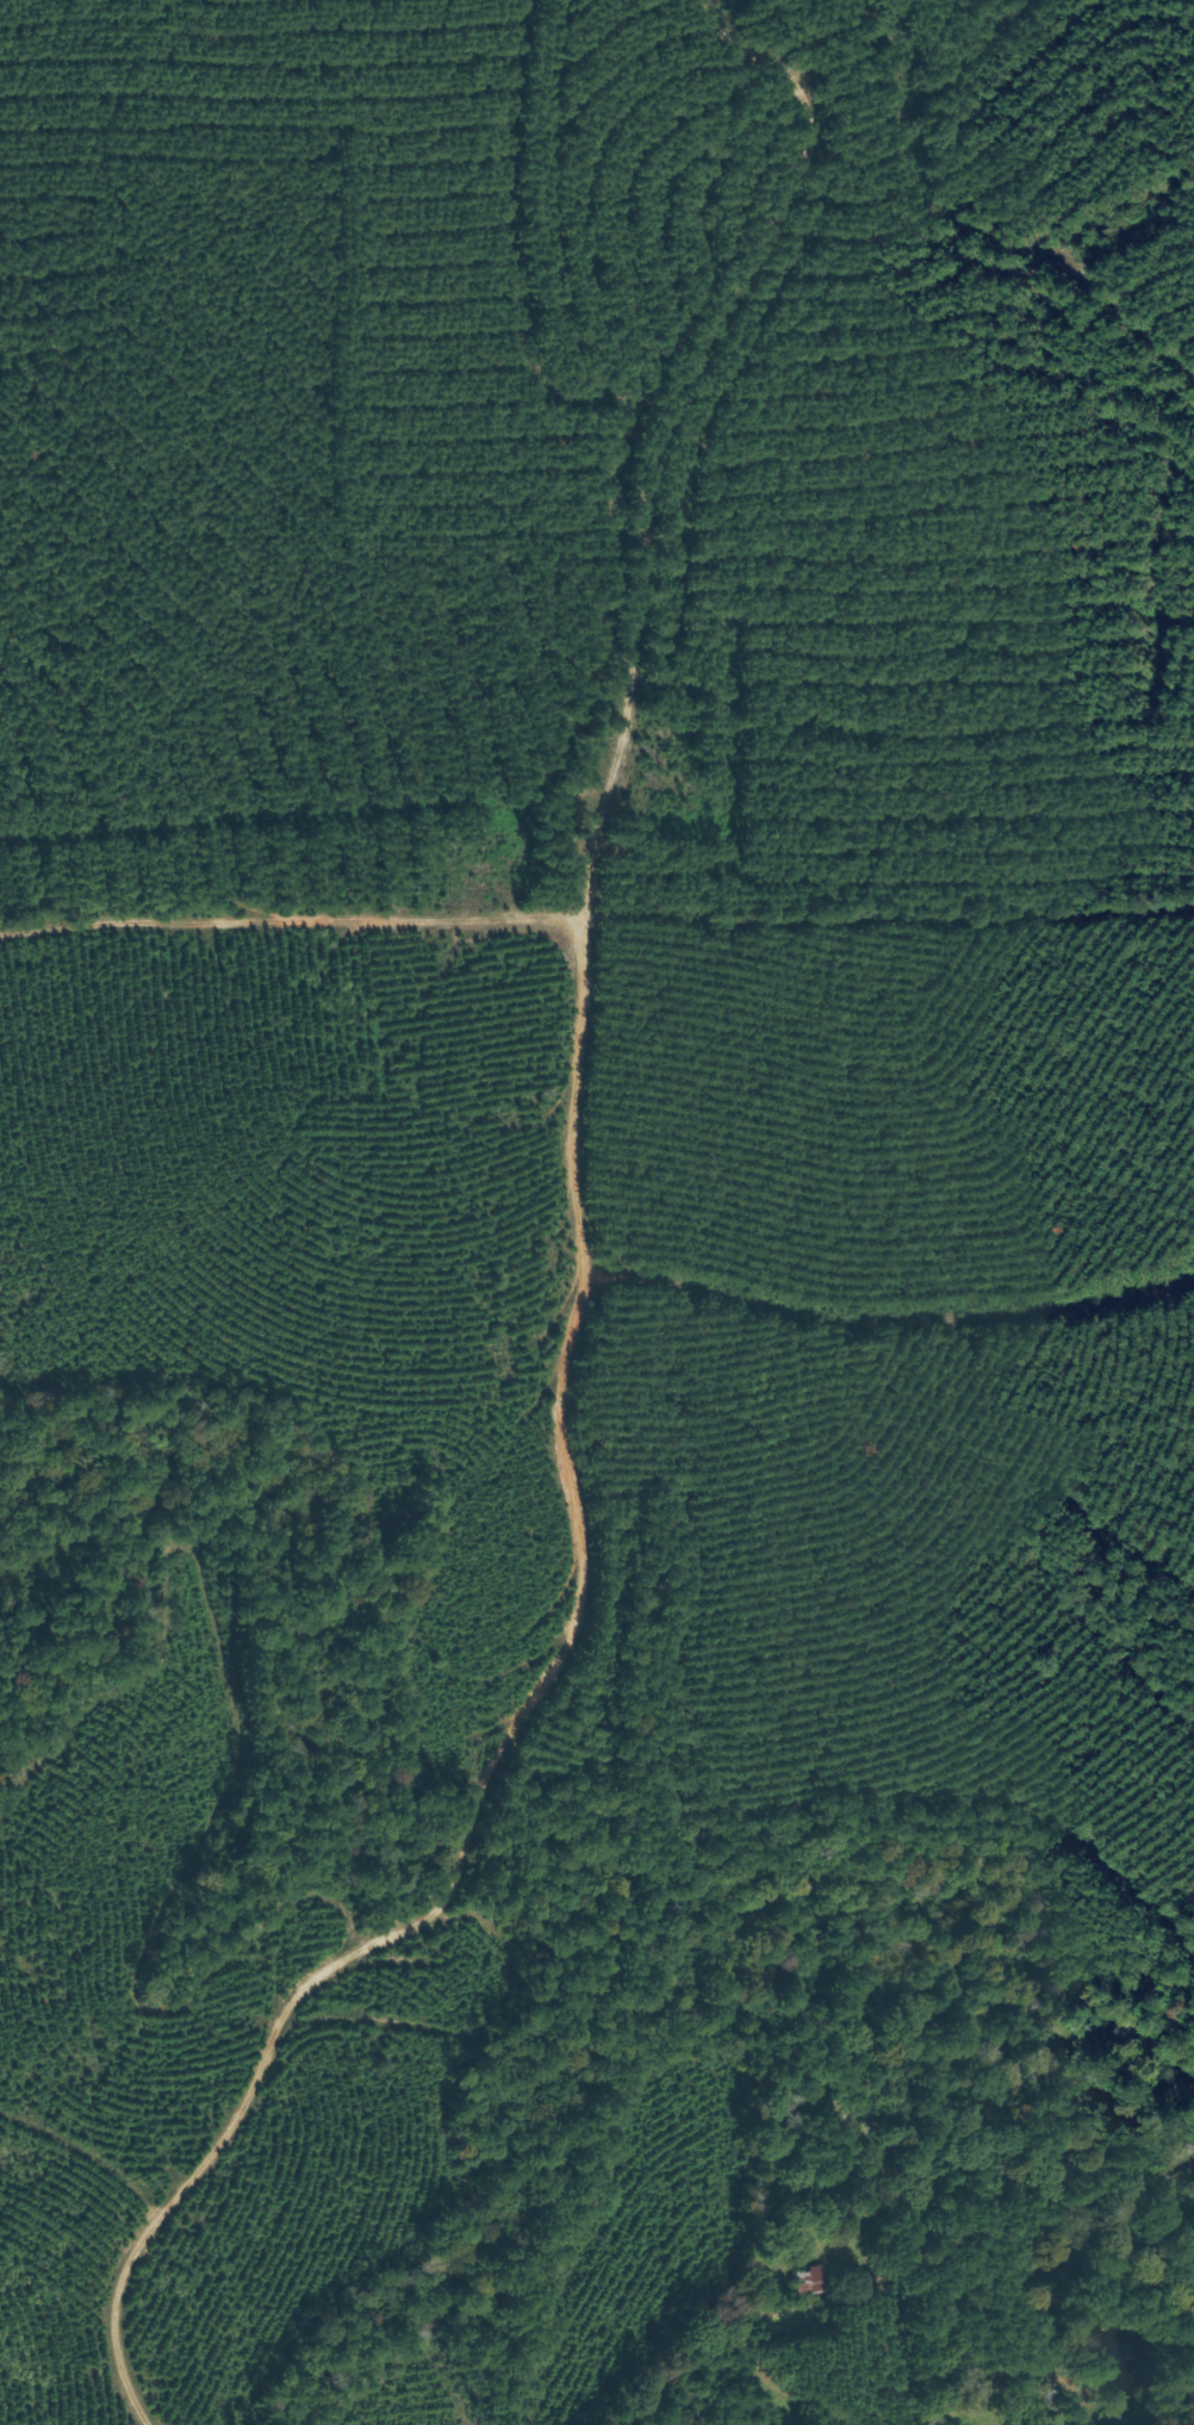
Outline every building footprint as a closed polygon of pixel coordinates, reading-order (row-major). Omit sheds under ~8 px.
[(794,2270),(799,2296),(828,2290),(822,2264),(794,2270)]
